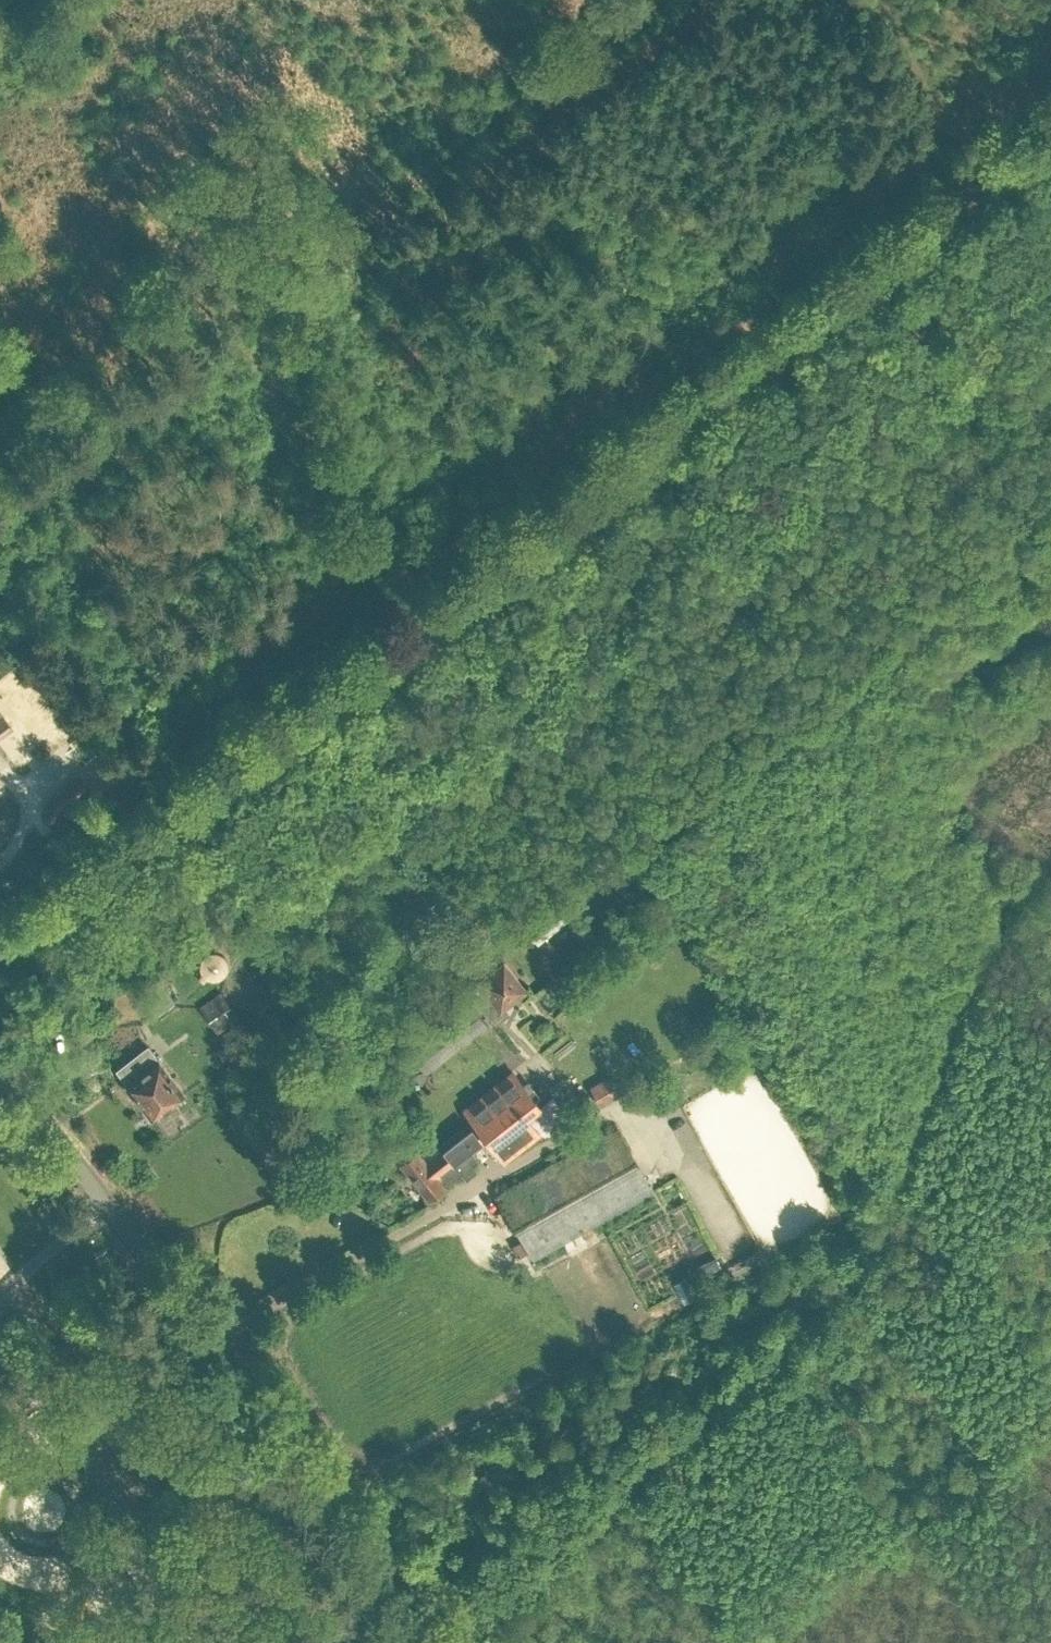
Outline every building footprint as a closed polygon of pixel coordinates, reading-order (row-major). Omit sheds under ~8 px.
[(0,505),(0,519),(22,503),(16,494),(0,505)] [(14,727),(0,709),(0,737),(14,727)] [(47,802),(62,821),(94,796),(80,777),(47,802)] [(222,929),(195,950),(221,984),(249,963),(222,929)] [(467,989),(490,1018),(525,990),(502,961),(467,989)] [(237,1019),(219,992),(198,1006),(216,1033),(237,1019)] [(255,1041),(240,1019),(218,1034),(232,1056),(255,1041)] [(496,1034),(505,1044),(518,1033),(509,1023),(496,1034)] [(151,1118),(183,1093),(147,1045),(116,1068),(126,1082),(124,1084),(151,1118)] [(513,1069),(464,1107),(503,1161),(539,1133),(525,1114),(539,1104),(513,1069)] [(416,1146),(397,1161),(427,1199),(451,1179),(477,1159),(471,1152),(483,1143),(467,1122),(424,1156),(416,1146)] [(617,1128),(497,1196),(532,1258),(596,1222),(652,1191),(649,1187),(617,1128)]
